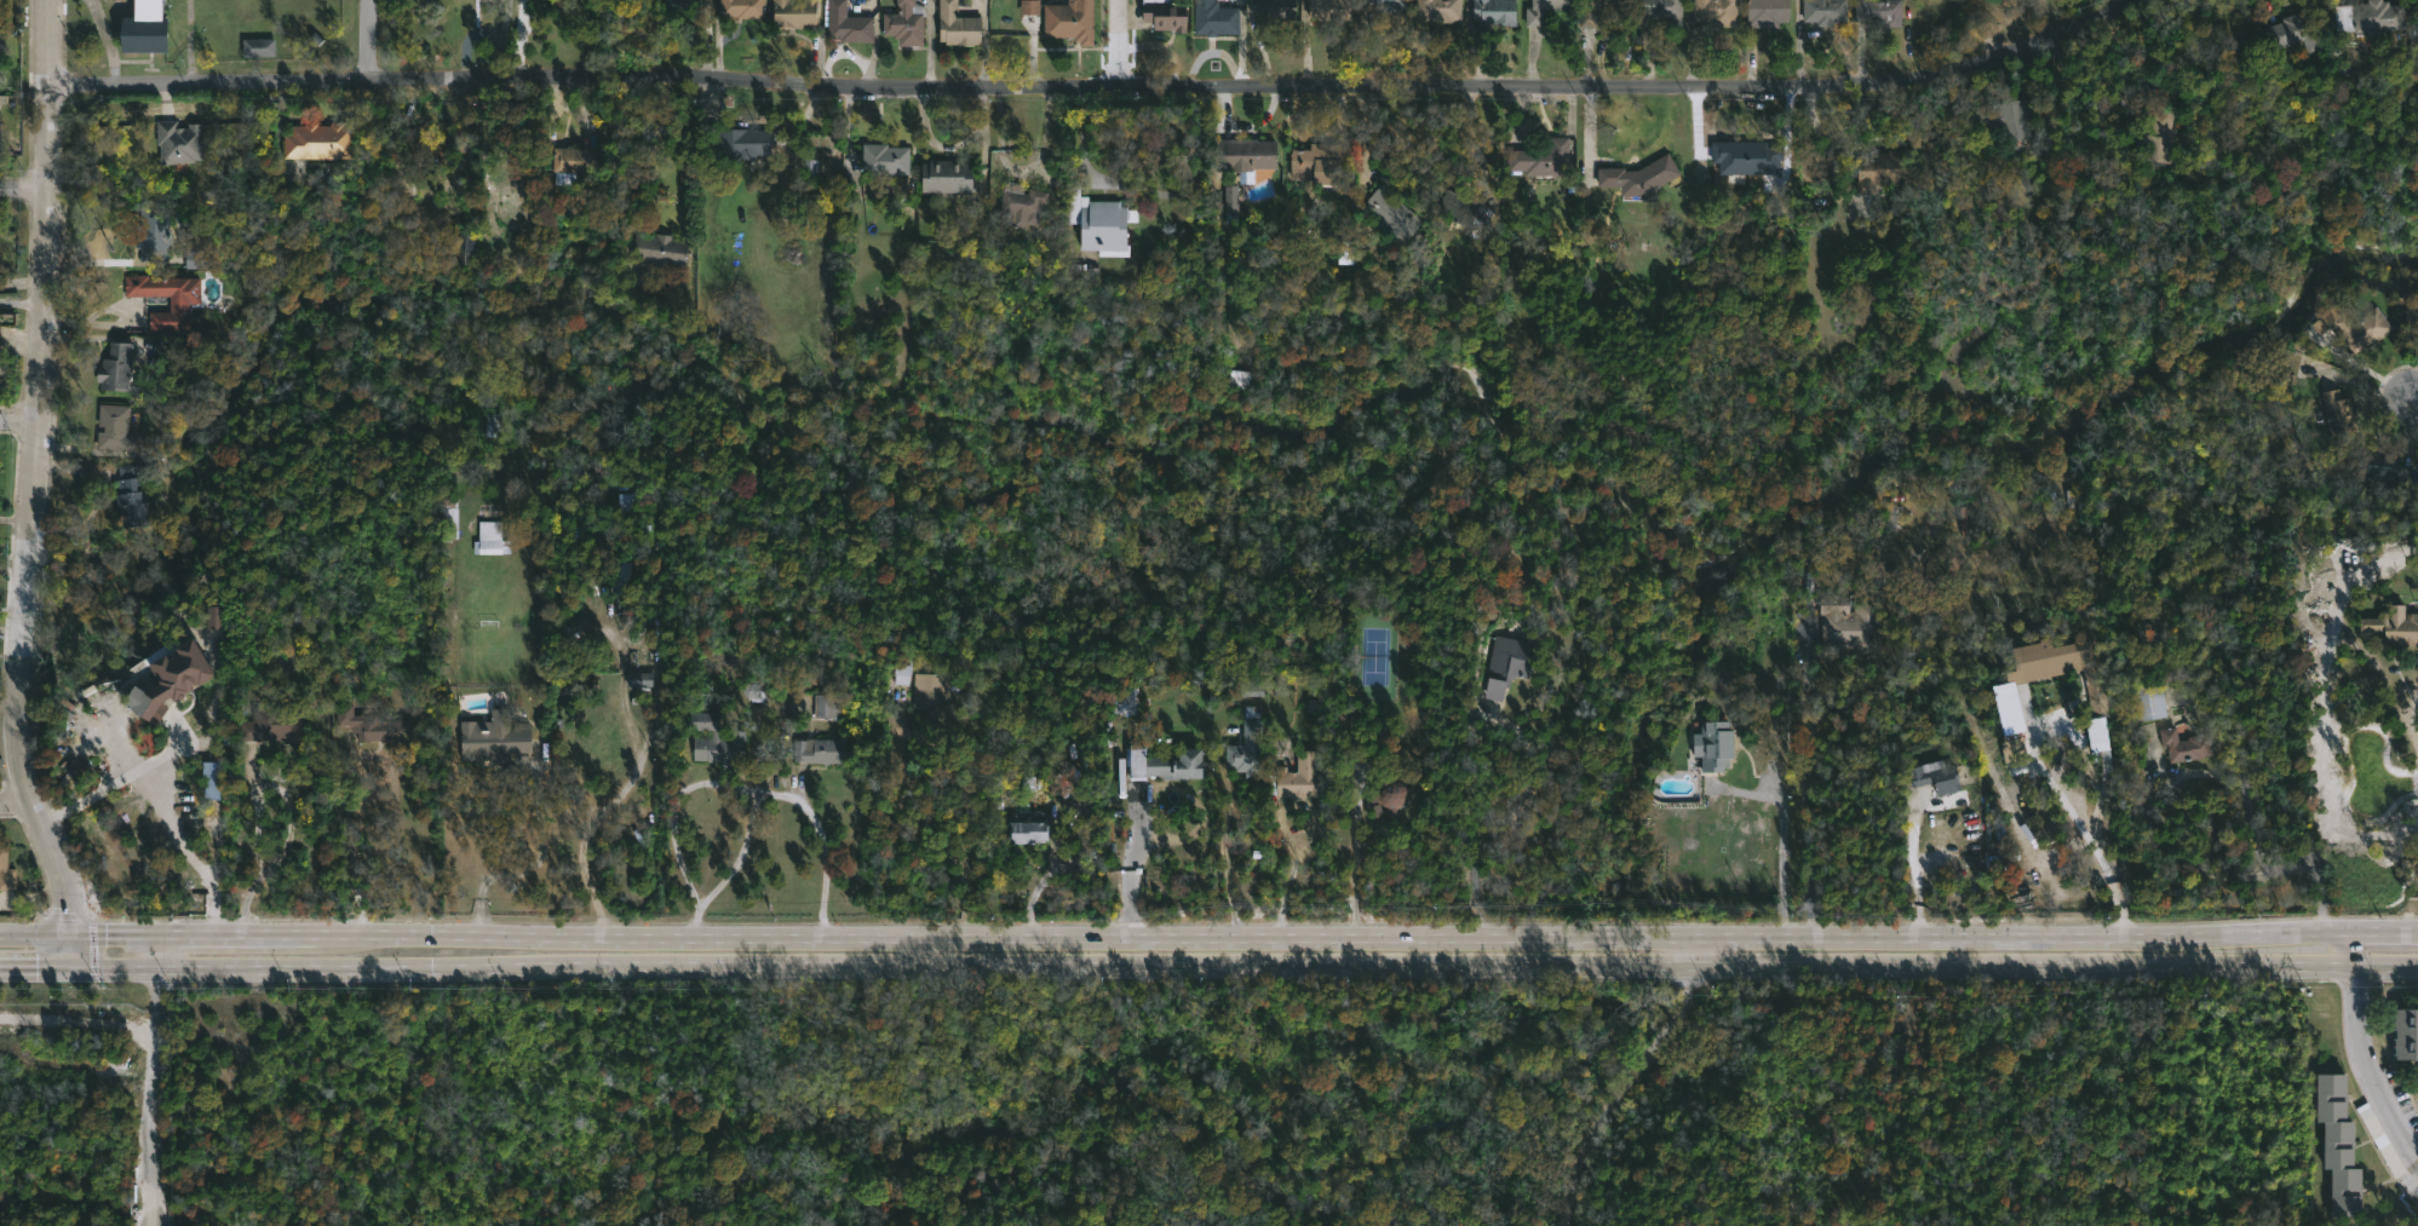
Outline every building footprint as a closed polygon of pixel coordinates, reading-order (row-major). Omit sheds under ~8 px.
[(133,17),(133,0),(161,0),(160,17),(166,17),(166,51),(120,51),(120,17),(133,17)] [(662,7),(662,0),(703,0),(703,8),(662,7)] [(717,15),(717,0),(763,0),(763,16),(717,15)] [(770,25),(770,0),(815,0),(815,27),(770,25)] [(826,39),(826,0),(844,0),(844,16),(872,17),(871,42),(838,41),(838,39),(826,39)] [(894,13),(894,0),(913,0),(913,2),(921,2),(921,45),(897,45),(897,38),(891,38),(891,35),(880,35),(880,12),(894,13)] [(940,41),(942,0),(959,0),(958,16),(984,17),(983,45),(947,44),(947,41),(940,41)] [(1039,15),(1039,0),(1020,0),(1020,15),(1039,15)] [(1069,5),(1070,0),(1094,0),(1092,45),(1073,44),(1073,39),(1044,38),(1046,4),(1069,5)] [(1141,22),(1141,0),(1173,0),(1173,4),(1184,4),(1183,31),(1172,31),(1172,29),(1151,28),(1151,22),(1141,22)] [(1193,34),(1193,0),(1230,0),(1230,6),(1237,6),(1237,33),(1216,34),(1216,36),(1204,36),(1204,33),(1193,34)] [(1251,15),(1251,0),(1293,0),(1293,19),(1258,18),(1258,15),(1251,15)] [(1305,19),(1305,0),(1349,0),(1348,19),(1305,19)] [(1415,22),(1415,0),(1459,0),(1460,21),(1415,22)] [(1471,22),(1471,0),(1514,0),(1514,27),(1500,27),(1500,23),(1471,22)] [(1529,7),(1530,0),(1567,0),(1567,28),(1529,27),(1524,27),(1524,7),(1529,7)] [(1576,29),(1576,0),(1616,0),(1616,13),(1593,13),(1593,29),(1583,29),(1576,29)] [(1633,13),(1633,0),(1681,0),(1681,22),(1647,21),(1648,13),(1633,13)] [(1692,22),(1692,0),(1736,0),(1736,25),(1708,25),(1708,21),(1692,22)] [(1746,28),(1747,0),(1788,0),(1788,22),(1777,22),(1777,28),(1746,28)] [(1802,21),(1802,0),(1845,0),(1845,23),(1831,23),(1831,28),(1815,28),(1815,21),(1802,21)] [(1854,18),(1854,0),(1901,0),(1901,25),(1884,25),(1884,23),(1879,23),(1879,18),(1854,18)] [(2383,0),(2387,0),(2388,5),(2403,2),(2406,28),(2354,34),(2351,4),(2366,2),(2366,0),(2383,0)] [(2307,8),(2321,47),(2307,53),(2302,39),(2271,51),(2263,27),(2282,19),(2281,17),(2307,8)] [(242,40),(242,58),(274,57),(273,39),(242,40)] [(2149,104),(2136,119),(2108,96),(2121,82),(2149,104)] [(2027,96),(2035,133),(1997,142),(1993,127),(1978,129),(1975,111),(1989,108),(1988,104),(2027,96)] [(2152,106),(2150,162),(2173,163),(2173,130),(2172,130),(2172,106),(2152,106)] [(177,120),(177,127),(182,128),(188,128),(188,122),(201,122),(202,157),(193,159),(193,162),(161,162),(161,144),(157,144),(156,121),(177,120)] [(340,122),(340,126),(350,126),(350,159),(283,157),(283,132),(291,132),(291,126),(305,126),(305,121),(318,122),(318,125),(331,125),(331,122),(340,122)] [(432,139),(444,139),(460,129),(469,142),(450,156),(421,154),(407,128),(424,122),(432,139)] [(748,127),(748,129),(788,131),(788,144),(774,144),(774,155),(758,155),(758,161),(707,161),(707,127),(748,127)] [(1568,136),(1568,174),(1522,175),(1522,171),(1506,171),(1506,149),(1546,149),(1546,136),(1568,136)] [(1259,139),(1259,140),(1281,140),(1280,167),(1257,167),(1257,169),(1258,169),(1258,183),(1245,183),(1245,171),(1218,171),(1218,138),(1259,139)] [(1779,160),(1779,173),(1757,173),(1757,168),(1744,168),(1744,183),(1727,183),(1727,173),(1710,173),(1710,140),(1781,140),(1781,160),(1779,160)] [(1338,148),(1336,185),(1310,184),(1310,179),(1288,178),(1290,149),(1308,150),(1309,142),(1338,144),(1338,148)] [(907,146),(907,174),(858,173),(860,143),(885,144),(885,146),(907,146)] [(598,148),(597,173),(553,172),(555,146),(598,148)] [(1884,185),(1859,186),(1856,154),(1912,151),(1913,184),(1884,185)] [(1667,152),(1678,173),(1655,188),(1655,196),(1619,196),(1619,186),(1596,186),(1596,168),(1624,168),(1624,171),(1637,171),(1667,152)] [(957,160),(957,163),(960,163),(960,160),(966,160),(966,163),(976,163),(976,191),(924,192),(924,162),(931,162),(931,160),(957,160)] [(1021,192),(1027,194),(1028,189),(1047,192),(1044,205),(1041,205),(1038,223),(1043,224),(1039,244),(1021,240),(1022,231),(994,225),(1004,180),(1023,184),(1021,192)] [(1424,219),(1402,244),(1359,208),(1380,183),(1424,219)] [(1081,188),(1081,195),(1090,196),(1090,201),(1121,201),(1121,206),(1131,206),(1131,244),(1133,244),(1133,255),(1103,255),(1103,251),(1084,251),(1084,224),(1067,224),(1067,186),(1081,188)] [(1236,186),(1223,186),(1224,216),(1237,216),(1236,186)] [(1486,229),(1492,203),(1443,192),(1437,218),(1486,229)] [(167,208),(166,261),(138,260),(138,249),(136,249),(136,224),(139,224),(140,208),(167,208)] [(490,225),(486,267),(452,264),(456,221),(490,225)] [(672,236),(671,238),(687,240),(683,266),(665,265),(664,271),(649,269),(650,263),(630,260),(633,234),(672,236)] [(185,270),(209,269),(209,252),(184,252),(185,270)] [(1085,264),(1085,267),(1097,267),(1097,280),(1063,278),(1063,264),(1085,264)] [(149,275),(149,278),(201,277),(201,303),(189,303),(189,330),(150,332),(150,311),(170,311),(170,297),(125,297),(125,275),(149,275)] [(2402,306),(2417,304),(2417,331),(2407,333),(2402,306)] [(2374,307),(2391,329),(2370,347),(2367,344),(2354,353),(2327,321),(2341,310),(2353,326),(2374,307)] [(134,343),(132,378),(140,379),(140,392),(99,388),(100,382),(97,381),(98,364),(102,366),(102,358),(109,359),(110,341),(134,343)] [(1229,388),(1248,388),(1249,371),(1229,371),(1229,388)] [(2338,388),(2341,401),(2350,398),(2357,430),(2330,434),(2321,392),(2338,388)] [(138,437),(137,451),(97,449),(99,404),(130,405),(128,432),(138,432),(138,437)] [(2401,457),(2400,466),(2411,467),(2410,483),(2359,479),(2361,459),(2366,460),(2367,448),(2389,449),(2388,456),(2401,457)] [(137,476),(142,476),(145,500),(153,500),(155,517),(149,518),(150,523),(117,529),(114,494),(119,494),(117,480),(119,479),(117,466),(136,462),(137,476)] [(634,494),(616,494),(617,511),(634,511),(634,494)] [(1900,528),(1901,506),(1887,505),(1886,528),(1900,528)] [(456,538),(456,509),(443,509),(443,528),(448,528),(448,537),(456,538)] [(501,553),(478,553),(479,522),(502,522),(501,553)] [(632,560),(631,593),(610,592),(611,560),(632,560)] [(1848,594),(1848,611),(1853,611),(1853,598),(1878,599),(1877,655),(1821,654),(1819,594),(1848,594)] [(2417,617),(2417,643),(2412,643),(2412,646),(2403,645),(2402,650),(2389,649),(2389,640),(2382,640),(2382,633),(2356,632),(2357,618),(2378,618),(2379,604),(2401,605),(2401,618),(2408,617),(2408,612),(2417,612),(2417,617)] [(206,629),(222,630),(222,607),(206,606),(206,629)] [(212,647),(176,690),(168,684),(179,672),(174,668),(179,663),(176,660),(185,647),(177,640),(188,627),(212,647)] [(1526,644),(1518,679),(1506,677),(1506,680),(1501,679),(1500,689),(1494,687),(1492,703),(1474,700),(1486,635),(1526,644)] [(2086,639),(2103,718),(2087,720),(2074,658),(2012,672),(2009,655),(2086,639)] [(909,658),(907,691),(890,690),(892,657),(909,658)] [(651,686),(651,673),(627,673),(627,686),(651,686)] [(942,708),(913,707),(914,674),(942,674),(942,708)] [(2025,730),(2012,681),(1990,687),(2003,736),(2025,730)] [(2166,716),(2136,721),(2130,687),(2161,683),(2166,716)] [(1145,687),(1144,725),(1120,725),(1120,686),(1145,687)] [(833,719),(815,718),(816,691),(833,691),(833,719)] [(160,714),(148,731),(131,719),(149,693),(166,707),(160,714)] [(1306,712),(1321,712),(1321,700),(1307,700),(1306,712)] [(350,704),(350,716),(375,716),(375,721),(408,720),(408,737),(400,737),(400,742),(354,743),(354,733),(348,733),(348,726),(333,726),(333,704),(350,704)] [(303,709),(301,743),(299,743),(299,746),(289,746),(291,743),(286,743),(286,741),(241,741),(241,721),(254,721),(255,708),(303,709)] [(1275,708),(1274,781),(1257,781),(1257,772),(1239,772),(1239,748),(1264,748),(1264,741),(1256,741),(1256,708),(1275,708)] [(511,710),(511,731),(516,731),(515,724),(532,723),(533,753),(507,753),(509,762),(463,764),(461,721),(493,720),(492,709),(511,709),(511,710)] [(742,731),(741,762),(729,761),(729,767),(722,766),(722,762),(690,761),(690,737),(710,737),(710,731),(685,731),(687,713),(717,713),(716,731),(742,731)] [(2105,718),(2086,719),(2087,753),(2106,753),(2105,718)] [(1259,776),(1260,719),(1243,719),(1242,746),(1225,745),(1225,764),(1236,764),(1236,776),(1259,776)] [(1724,723),(1724,731),(1734,731),(1734,762),(1723,762),(1724,772),(1700,773),(1700,758),(1692,758),(1692,733),(1704,733),(1702,723),(1724,723)] [(2175,726),(2176,742),(2187,741),(2186,737),(2211,733),(2215,756),(2188,760),(2188,755),(2181,755),(2182,759),(2176,760),(2177,764),(2164,765),(2158,729),(2175,726)] [(805,764),(794,764),(794,739),(848,739),(848,764),(805,764)] [(1216,752),(1214,782),(1133,776),(1133,761),(1185,764),(1187,750),(1216,752)] [(1329,752),(1329,799),(1319,799),(1319,804),(1290,804),(1290,798),(1281,798),(1280,778),(1288,778),(1288,770),(1298,770),(1298,776),(1303,776),(1303,767),(1309,767),(1309,752),(1329,752)] [(1929,761),(1929,765),(1937,762),(1937,767),(1945,765),(1951,792),(1930,796),(1929,788),(1907,793),(1901,769),(1929,761)] [(203,800),(220,799),(219,762),(202,762),(203,800)] [(1403,783),(1412,787),(1415,785),(1420,790),(1421,800),(1417,808),(1409,810),(1411,812),(1388,818),(1378,784),(1402,777),(1403,783)] [(1034,845),(1013,845),(1013,823),(1052,823),(1052,842),(1034,841),(1034,845)] [(16,891),(0,891),(0,844),(7,844),(7,868),(16,868),(16,891)] [(2396,1007),(2417,1007),(2417,1058),(2395,1058),(2394,1011),(2396,1011),(2396,1007)] [(2361,1210),(2361,1211),(2330,1211),(2332,1168),(2324,1167),(2325,1119),(2316,1119),(2318,1071),(2347,1072),(2345,1119),(2354,1119),(2351,1167),(2362,1167),(2361,1210)]
